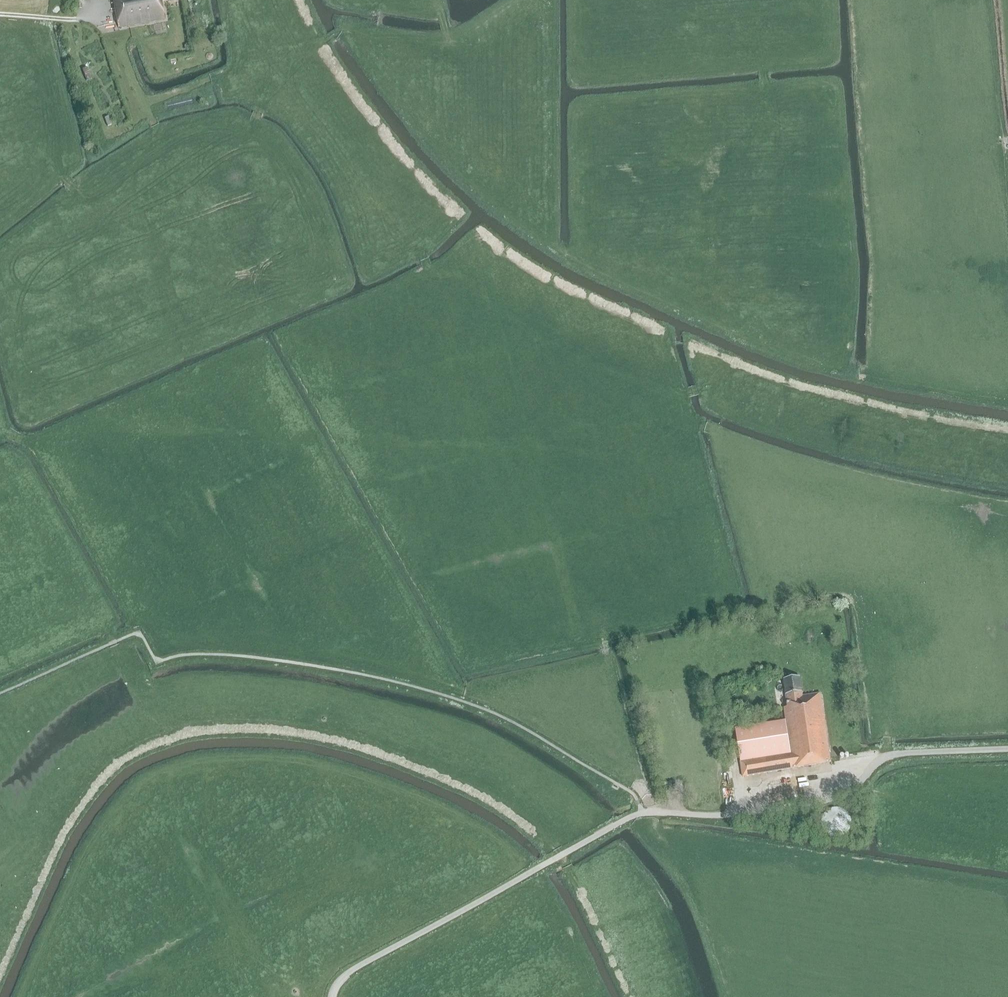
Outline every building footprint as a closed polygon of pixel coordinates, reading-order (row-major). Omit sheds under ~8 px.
[(118,31),(165,22),(161,1),(168,0),(113,0),(118,31)] [(735,728),(740,762),(742,777),(830,762),(820,694),(802,696),(799,677),(783,680),(787,708),(784,708),(785,720),(735,728)] [(814,796),(832,791),(830,787),(813,792),(814,796)] [(840,808),(836,807),(833,808),(831,808),(827,810),(825,812),(824,813),(822,817),(821,818),(821,822),(821,826),(822,829),(824,832),(825,833),(828,836),(830,836),(832,837),(836,838),(839,837),(841,837),(844,835),(846,834),(848,832),(850,828),(851,826),(851,823),(851,820),(850,817),(849,815),(847,812),(845,810),(842,808),(840,808)]
